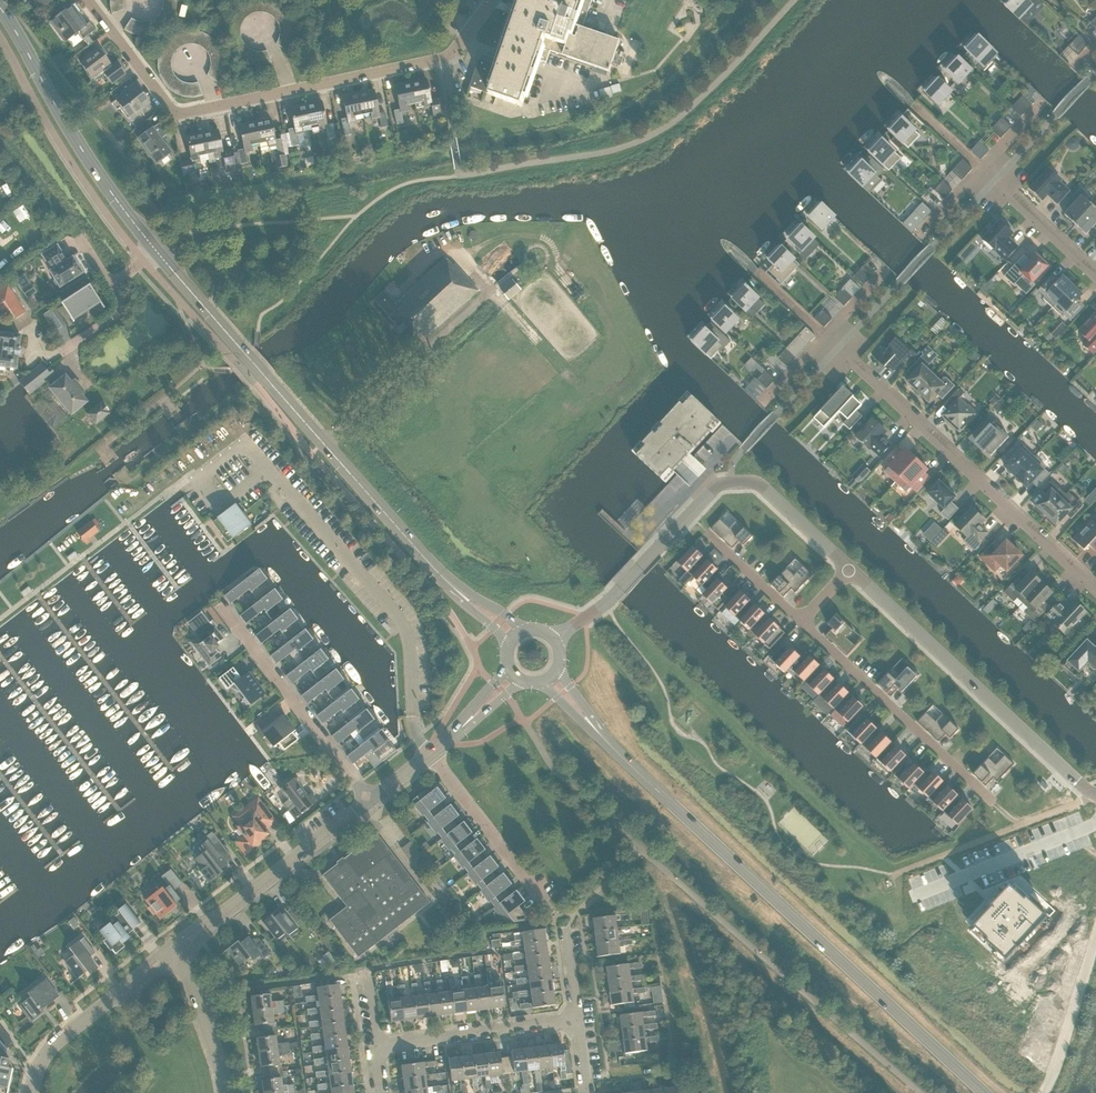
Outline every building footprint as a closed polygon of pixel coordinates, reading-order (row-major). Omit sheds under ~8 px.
[(50,0),(33,0),(39,8),(50,0)] [(110,5),(112,14),(124,10),(123,4),(123,0),(110,0),(110,5)] [(163,4),(162,9),(159,14),(156,18),(151,21),(146,22),(141,22),(136,21),(131,18),(124,29),(131,33),(140,35),(148,35),(156,32),(164,28),(170,22),(174,14),(176,6),(176,0),(163,0),(163,4)] [(286,11),(279,5),(272,1),(269,0),(250,0),(247,1),(239,5),(233,11),(229,19),(226,27),(226,36),(229,44),(233,52),(239,58),(246,62),(254,65),(263,65),(271,63),(267,51),(262,52),(256,52),(251,50),(247,48),(243,44),(241,39),(239,34),(239,29),(241,24),(244,19),(247,16),(252,13),(257,12),(262,12),(267,13),(272,16),(275,19),(278,24),(280,29),(280,34),(279,39),(276,44),(287,51),(291,43),(293,35),(293,26),(290,18),(286,11)] [(470,87),(490,94),(490,95),(522,107),(533,76),(538,60),(542,48),(564,55),(563,56),(610,72),(613,63),(620,66),(625,52),(617,49),(620,41),(582,28),(592,0),(547,0),(545,3),(536,0),(528,0),(505,67),(479,58),(470,87)] [(1004,5),(1020,19),(1038,0),(1009,0),(1004,5)] [(86,26),(77,14),(81,12),(75,4),(50,23),(65,42),(73,36),(78,43),(83,39),(95,31),(89,23),(86,26)] [(221,50),(216,42),(210,37),(203,33),(194,30),(186,31),(177,33),(170,37),(164,43),(160,51),(157,59),(157,68),(160,76),(164,84),(170,90),(177,94),(186,97),(194,97),(203,95),(198,83),(193,84),(187,84),(183,82),(178,80),(174,76),(172,71),(170,66),(170,61),(172,56),(174,51),(178,48),(183,45),(188,44),(193,43),(198,45),(203,47),(206,51),(209,55),(211,60),(211,65),(210,71),(207,76),(218,83),(222,75),(224,67),(224,58),(221,50)] [(984,67),(996,54),(976,35),(964,48),(984,67)] [(1078,55),(1089,44),(1079,35),(1068,46),(1078,55)] [(81,63),(96,82),(108,74),(112,79),(122,71),(118,66),(114,69),(99,49),(81,63)] [(960,84),(972,71),(956,57),(944,70),(960,84)] [(410,82),(415,104),(416,108),(424,106),(424,108),(431,106),(434,117),(440,115),(437,99),(431,100),(426,79),(410,82)] [(940,106),(952,93),(936,79),(924,92),(940,106)] [(407,105),(415,104),(410,82),(395,85),(400,109),(393,111),(396,125),(403,123),(401,113),(408,111),(407,105)] [(140,109),(139,108),(148,102),(135,85),(111,103),(117,110),(119,108),(127,119),(140,109)] [(358,93),(362,115),(370,113),(371,119),(379,117),(381,128),(388,127),(385,113),(379,114),(374,90),(358,93)] [(355,116),(362,115),(358,93),(342,97),(347,118),(341,119),(344,136),(351,134),(348,124),(356,122),(355,116)] [(1021,117),(1032,105),(1022,96),(1011,108),(1021,117)] [(306,104),(310,126),(318,124),(319,130),(327,128),(329,139),(335,138),(333,124),(326,125),(321,101),(306,104)] [(302,128),(310,126),(306,104),(290,108),(295,132),(284,134),(287,148),(288,148),(298,145),(296,135),(303,133),(302,128)] [(910,150),(922,137),(901,118),(889,131),(910,150)] [(1001,138),(1012,127),(1002,118),(991,129),(1001,138)] [(287,148),(284,134),(280,135),(281,139),(275,140),(270,119),(255,122),(259,144),(260,148),(268,146),(268,147),(276,146),(278,157),(274,157),(277,168),(287,166),(285,155),(289,154),(288,148),(287,148)] [(156,162),(170,152),(160,139),(169,133),(161,122),(150,130),(138,139),(156,162)] [(251,145),(259,144),(255,122),(239,125),(244,149),(238,150),(241,164),(241,166),(248,165),(247,163),(245,152),(252,151),(251,145)] [(202,133),(207,155),(214,153),(216,159),(223,157),(226,173),(236,171),(231,149),(222,151),(218,130),(202,133)] [(199,156),(207,155),(202,133),(186,136),(191,160),(180,163),(183,177),(195,174),(193,163),(200,162),(199,156)] [(885,167),(897,154),(881,140),(869,153),(885,167)] [(981,160),(989,151),(979,142),(971,151),(981,160)] [(962,180),(972,169),(963,160),(952,171),(962,180)] [(883,182),(877,176),(862,163),(850,176),(871,195),(883,182)] [(1057,203),(1068,191),(1059,182),(1060,180),(1048,169),(1030,188),(1042,200),(1048,194),(1057,203)] [(944,199),(952,190),(943,181),(934,190),(944,199)] [(1075,225),(1093,206),(1083,196),(1086,193),(1079,187),(1066,202),(1071,207),(1064,214),(1075,225)] [(823,230),(835,217),(820,203),(808,216),(823,230)] [(924,221),(932,212),(922,203),(914,211),(924,221)] [(1075,225),(1086,234),(1093,227),(1095,230),(1095,209),(1093,206),(1075,225)] [(1006,260),(1018,247),(1008,238),(1013,233),(1000,221),(983,239),(996,251),(1006,260)] [(804,253),(816,240),(801,226),(788,239),(804,253)] [(769,272),(782,284),(796,269),(793,266),(797,262),(779,246),(767,259),(775,266),(769,272)] [(968,256),(973,251),(968,246),(963,252),(968,256)] [(64,263),(58,253),(46,261),(52,270),(50,272),(55,279),(54,281),(57,285),(59,286),(60,287),(82,273),(81,272),(82,270),(79,266),(77,265),(72,258),(64,263)] [(1032,283),(1048,266),(1036,255),(1024,268),(1018,262),(1004,276),(1015,286),(1024,276),(1032,283)] [(452,266),(444,258),(402,296),(403,296),(395,304),(386,293),(376,302),(389,317),(388,317),(397,328),(401,333),(402,332),(411,343),(422,333),(426,338),(478,291),(454,264),(452,266)] [(864,285),(872,276),(863,266),(854,275),(864,285)] [(1043,298),(1053,307),(1073,285),(1063,276),(1058,282),(1055,282),(1050,277),(1038,291),(1044,297),(1043,298)] [(511,298),(521,290),(513,280),(501,290),(509,300),(511,298)] [(23,297),(33,291),(28,282),(18,288),(23,297)] [(8,284),(0,289),(0,304),(4,302),(15,319),(26,312),(8,284)] [(104,308),(89,285),(61,303),(73,321),(74,321),(73,320),(100,303),(104,308)] [(1078,300),(1083,294),(1073,285),(1053,307),(1061,315),(1063,314),(1070,321),(1083,307),(1078,303),(1078,300)] [(745,286),(733,299),(752,318),(764,305),(745,286)] [(844,306),(852,297),(843,288),(834,297),(844,306)] [(727,333),(739,320),(723,306),(711,319),(727,333)] [(824,328),(832,319),(822,309),(814,318),(824,328)] [(61,326),(51,310),(43,315),(54,331),(61,327),(61,326)] [(1095,351),(1095,313),(1079,331),(1087,339),(1083,344),(1093,354),(1095,351)] [(1026,336),(1032,328),(1025,322),(1019,330),(1026,336)] [(703,328),(691,341),(711,360),(728,341),(729,343),(731,341),(711,323),(710,325),(712,326),(707,331),(703,328)] [(1061,335),(1067,328),(1062,323),(1056,331),(1061,335)] [(807,345),(816,336),(806,327),(798,336),(807,345)] [(20,335),(0,333),(0,367),(16,369),(18,356),(19,348),(20,335)] [(909,352),(896,340),(890,345),(891,346),(888,350),(881,344),(884,347),(875,356),(872,354),(885,366),(887,364),(894,371),(902,361),(908,367),(918,356),(912,349),(909,352)] [(787,367),(796,358),(786,349),(777,358),(787,367)] [(912,375),(907,381),(918,392),(934,376),(927,370),(927,369),(930,366),(930,361),(923,354),(907,371),(912,375)] [(46,370),(41,364),(19,382),(29,394),(55,374),(49,367),(46,370)] [(767,388),(775,379),(766,370),(757,379),(767,388)] [(71,383),(65,376),(53,386),(59,393),(56,396),(65,407),(68,405),(74,412),(86,402),(80,394),(82,393),(73,381),(71,383)] [(934,376),(918,392),(929,402),(937,394),(942,399),(954,385),(946,377),(943,377),(939,381),(934,376)] [(862,416),(856,411),(862,405),(853,397),(854,396),(843,386),(814,418),(824,428),(839,412),(847,419),(843,424),(850,430),(862,416)] [(967,407),(958,399),(964,394),(958,389),(946,402),(951,406),(943,415),(959,430),(968,421),(969,423),(977,414),(968,406),(967,407)] [(721,423),(687,392),(678,402),(680,404),(660,425),(659,423),(651,431),(652,433),(643,444),(641,442),(632,452),(665,483),(674,473),(673,472),(710,432),(711,433),(721,423)] [(998,413),(1004,407),(998,402),(993,408),(998,413)] [(102,406),(100,403),(87,414),(95,425),(109,414),(107,411),(108,410),(103,405),(102,406)] [(990,415),(973,433),(979,439),(976,442),(991,456),(1009,437),(1002,430),(992,422),(994,420),(990,415)] [(880,456),(890,445),(881,436),(885,431),(872,419),(856,436),(869,449),(870,447),(880,456)] [(1016,477),(1035,456),(1024,446),(1022,447),(1017,442),(1007,453),(1011,457),(1011,459),(1005,466),(1016,477)] [(896,482),(916,460),(905,449),(901,454),(895,449),(884,461),(890,466),(885,471),(896,482)] [(1035,456),(1016,477),(1027,487),(1033,480),(1036,480),(1040,484),(1050,473),(1044,468),(1046,467),(1035,456)] [(916,460),(896,482),(906,492),(911,486),(917,491),(928,480),(922,475),(927,470),(916,460)] [(859,483),(870,472),(863,465),(853,477),(859,483)] [(948,520),(959,508),(951,502),(956,497),(939,481),(927,493),(944,509),(940,513),(948,520)] [(1047,496),(1036,508),(1042,514),(1044,513),(1047,516),(1067,494),(1052,481),(1042,492),(1047,496)] [(1048,520),(1055,526),(1066,514),(1071,519),(1084,506),(1069,493),(1048,516),(1050,518),(1048,520)] [(227,540),(246,526),(233,508),(214,523),(227,540)] [(979,542),(988,533),(980,525),(984,521),(971,508),(955,525),(968,538),(971,535),(979,542)] [(744,546),(753,536),(726,512),(711,529),(732,549),(739,541),(744,546)] [(84,542),(99,532),(90,520),(76,531),(84,542)] [(937,520),(925,534),(938,546),(950,532),(937,520)] [(1092,520),(1073,540),(1084,550),(1089,545),(1095,552),(1095,524),(1092,520)] [(1024,555),(1006,539),(1001,545),(995,539),(978,557),(995,572),(1000,567),(1008,574),(1024,555)] [(706,564),(705,564),(700,559),(703,556),(693,547),(678,563),(693,577),(706,564)] [(795,593),(812,575),(795,559),(771,585),(784,597),(791,589),(795,593)] [(708,591),(718,580),(713,575),(717,570),(708,561),(705,564),(706,564),(693,577),(707,591),(708,591)] [(272,588),(258,570),(254,573),(252,570),(245,576),(247,578),(224,596),(230,604),(248,590),(256,600),(272,588)] [(1022,603),(1042,583),(1031,573),(1019,586),(1014,581),(1004,592),(1014,602),(1017,598),(1022,603)] [(708,591),(707,591),(703,596),(718,610),(728,599),(723,594),(727,589),(718,580),(708,591)] [(1042,583),(1022,603),(1028,608),(1025,612),(1034,621),(1045,610),(1040,605),(1052,593),(1042,583)] [(271,620),(287,608),(274,590),(240,616),(246,624),(264,610),(271,620)] [(740,622),(756,605),(741,591),(725,608),(740,622)] [(1086,613),(1073,601),(1066,608),(1060,602),(1048,615),(1054,621),(1053,623),(1066,635),(1072,628),(1076,631),(1078,631),(1084,625),(1084,622),(1081,619),(1086,613)] [(755,635),(770,619),(756,605),(740,622),(755,635)] [(287,640),(302,628),(289,610),(255,636),(261,644),(279,630),(287,640)] [(202,614),(189,623),(200,638),(194,643),(194,646),(208,664),(211,664),(220,656),(215,649),(216,648),(217,646),(216,644),(223,639),(214,628),(216,627),(217,627),(212,620),(211,621),(210,622),(201,611),(200,611),(202,614)] [(847,656),(862,639),(836,614),(827,624),(832,628),(825,636),(847,656)] [(770,619),(755,635),(770,649),(785,633),(770,619)] [(302,660),(318,648),(304,630),(270,656),(276,664),(294,650),(302,660)] [(1094,647),(1087,641),(1064,666),(1075,676),(1088,662),(1091,664),(1090,667),(1094,670),(1095,670),(1095,647),(1094,647)] [(790,668),(800,657),(791,648),(788,650),(782,645),(770,659),(785,673),(790,668)] [(317,680),(333,668),(319,650),(286,676),(292,684),(310,670),(317,680)] [(1051,667),(1058,660),(1052,654),(1045,662),(1051,667)] [(804,681),(819,665),(810,656),(805,661),(800,657),(790,668),(804,681)] [(902,693),(919,674),(902,659),(878,685),(890,697),(898,689),(902,693)] [(831,682),(832,682),(834,679),(819,665),(804,681),(819,695),(831,682)] [(240,678),(232,668),(218,679),(227,690),(234,685),(249,705),(265,694),(248,672),(240,678)] [(332,700),(348,688),(334,670),(301,696),(307,704),(325,690),(332,700)] [(837,687),(832,682),(831,682),(819,695),(834,709),(849,693),(839,684),(837,687)] [(348,720),(364,708),(350,690),(316,716),(322,724),(340,710),(348,720)] [(849,693),(834,709),(835,711),(831,715),(843,726),(848,722),(848,723),(864,706),(849,693)] [(950,739),(959,729),(933,705),(917,722),(939,742),(946,734),(950,739)] [(363,740),(379,728),(365,710),(331,736),(338,744),(355,730),(363,740)] [(277,721),(273,715),(255,728),(260,735),(262,733),(272,747),(277,743),(283,751),(297,740),(291,732),(293,731),(282,717),(277,721)] [(872,733),(877,728),(867,719),(865,722),(859,717),(847,730),(862,744),(872,733)] [(395,749),(381,731),(346,756),(353,765),(363,757),(372,767),(395,749)] [(876,758),(891,742),(882,733),(877,738),(872,733),(862,744),(876,758)] [(891,742),(876,758),(891,772),(906,756),(891,742)] [(997,782),(1014,764),(997,748),(973,774),(986,786),(993,778),(997,782)] [(363,777),(396,751),(396,750),(362,776),(363,777)] [(913,784),(924,773),(915,764),(910,769),(904,764),(894,775),(909,789),(914,784),(913,784)] [(928,798),(943,781),(934,773),(929,778),(924,773),(913,784),(914,784),(928,798)] [(293,819),(307,808),(302,801),(307,797),(294,779),(281,789),(289,800),(282,804),(293,819)] [(955,798),(958,795),(943,781),(928,798),(943,811),(955,798)] [(444,810),(443,809),(439,803),(444,799),(436,788),(429,793),(426,789),(393,814),(394,815),(416,797),(419,800),(415,803),(429,821),(444,810)] [(960,803),(955,798),(943,811),(958,825),(973,809),(963,800),(960,803)] [(245,853),(260,842),(259,840),(267,834),(263,829),(274,821),(257,799),(243,810),(240,810),(237,813),(236,816),(235,817),(241,825),(238,827),(244,834),(242,835),(244,836),(237,842),(245,853)] [(457,827),(452,821),(458,816),(449,805),(443,809),(444,810),(429,821),(442,838),(457,827)] [(470,844),(465,838),(471,833),(462,822),(457,827),(442,838),(455,856),(470,844)] [(206,883),(221,872),(219,870),(226,864),(225,862),(231,857),(219,840),(213,833),(206,839),(207,841),(200,846),(204,852),(196,859),(204,869),(203,871),(210,880),(206,883)] [(357,957),(429,902),(376,834),(322,875),(346,907),(329,920),(357,957)] [(483,861),(478,855),(484,851),(475,839),(470,844),(455,856),(468,873),(483,861)] [(412,862),(421,855),(410,841),(401,848),(412,862)] [(496,878),(492,872),(497,868),(489,857),(483,861),(468,873),(481,890),(496,878)] [(174,891),(182,884),(170,869),(161,876),(168,886),(163,890),(161,888),(145,900),(150,906),(148,907),(154,914),(155,913),(160,919),(176,907),(174,904),(180,900),(174,891)] [(438,892),(446,886),(436,873),(429,879),(438,892)] [(510,896),(509,895),(505,889),(511,885),(502,874),(496,878),(481,890),(495,907),(510,896)] [(1018,895),(1010,887),(1003,895),(991,907),(992,908),(974,927),(988,940),(986,942),(1007,961),(1018,950),(1019,951),(1048,919),(1028,900),(1027,899),(1025,900),(1019,894),(1018,895)] [(510,896),(495,907),(507,923),(529,920),(518,906),(524,902),(515,891),(509,895),(510,896)] [(115,954),(125,946),(122,943),(130,937),(127,934),(134,929),(133,928),(140,923),(125,904),(116,911),(118,913),(111,919),(112,921),(100,931),(106,938),(103,941),(110,951),(112,950),(115,954)] [(301,919),(292,907),(286,912),(284,909),(274,917),(271,915),(262,922),(276,940),(285,933),(287,936),(298,927),(295,923),(301,919)] [(618,928),(617,921),(630,919),(629,914),(616,916),(616,915),(594,918),(596,931),(618,928)] [(478,931),(473,926),(468,930),(474,936),(478,931)] [(620,941),(619,941),(619,934),(631,932),(630,927),(618,928),(596,931),(597,944),(620,941)] [(524,945),(546,942),(544,929),(522,932),(523,940),(510,942),(511,947),(524,945)] [(252,943),(247,937),(240,943),(238,940),(221,954),(229,948),(235,956),(234,957),(235,958),(236,958),(241,964),(250,957),(253,961),(261,955),(263,959),(270,953),(258,938),(252,943)] [(89,957),(95,953),(83,938),(77,943),(83,951),(77,956),(75,954),(66,961),(78,978),(70,984),(71,984),(88,971),(90,973),(97,968),(89,957)] [(620,941),(597,944),(599,957),(621,954),(620,946),(633,944),(632,939),(619,941),(620,941)] [(525,957),(547,954),(546,942),(524,945),(525,952),(512,954),(513,959),(525,958),(525,957)] [(331,970),(338,965),(328,951),(321,956),(331,970)] [(527,970),(549,967),(547,954),(525,957),(525,958),(526,965),(514,967),(515,972),(527,970)] [(459,956),(437,960),(439,971),(448,969),(448,966),(460,964),(459,956)] [(631,977),(630,970),(643,968),(642,962),(629,964),(607,967),(609,980),(631,977)] [(529,983),(551,979),(549,967),(527,970),(528,977),(516,979),(516,984),(529,983)] [(488,987),(491,1009),(504,1007),(501,985),(493,986),(492,973),(486,974),(488,987)] [(488,987),(481,988),(479,975),(474,976),(476,988),(479,1010),(491,1009),(488,987)] [(633,989),(632,982),(645,980),(644,975),(631,977),(609,980),(611,992),(633,989)] [(476,988),(468,989),(467,976),(461,977),(463,990),(466,1012),(479,1010),(476,988)] [(463,990),(456,991),(454,978),(449,979),(450,992),(451,992),(454,1014),(466,1012),(463,990)] [(531,995),(553,992),(551,979),(529,983),(530,990),(517,992),(518,997),(531,995)] [(31,1021),(43,1012),(41,1009),(58,996),(45,980),(28,993),(30,997),(19,1006),(31,1021)] [(451,992),(450,992),(443,993),(442,980),(436,981),(438,993),(441,1015),(454,1014),(451,992)] [(438,993),(431,994),(429,982),(424,982),(425,995),(428,1017),(441,1015),(438,993)] [(428,1017),(425,995),(418,996),(416,983),(411,984),(413,997),(416,1019),(428,1017)] [(319,1000),(341,997),(339,984),(317,987),(318,995),(305,997),(306,1002),(319,1000)] [(413,997),(406,998),(404,985),(399,986),(400,998),(403,1020),(416,1019),(413,997)] [(400,998),(393,999),(391,987),(386,987),(388,1000),(391,1022),(403,1020),(400,998)] [(633,989),(611,992),(612,1005),(635,1002),(633,995),(646,993),(645,988),(633,989)] [(647,996),(657,995),(656,988),(646,989),(647,996)] [(531,995),(532,1002),(519,1004),(520,1010),(533,1008),(555,1005),(553,992),(531,995)] [(253,1011),(284,1007),(283,1001),(271,1002),(270,994),(251,997),(253,1011)] [(320,1013),(342,1010),(341,997),(319,1000),(320,1007),(307,1009),(308,1014),(320,1013)] [(162,1016),(172,1009),(168,1004),(158,1011),(162,1016)] [(263,1031),(277,1029),(276,1022),(273,1022),(272,1015),(285,1013),(284,1007),(253,1011),(254,1025),(263,1024),(263,1031)] [(322,1025),(344,1022),(342,1010),(320,1013),(321,1020),(309,1022),(309,1027),(322,1025)] [(644,1025),(643,1018),(656,1016),(655,1011),(643,1012),(621,1015),(622,1028),(644,1025)] [(324,1038),(346,1035),(344,1022),(322,1025),(323,1033),(310,1034),(311,1040),(324,1038)] [(646,1038),(645,1030),(658,1029),(657,1023),(644,1025),(622,1028),(624,1041),(646,1038)] [(8,1088),(7,1092),(12,1069),(8,1068),(9,1059),(5,1058),(6,1051),(7,1051),(6,1049),(13,1043),(0,1026),(0,1086),(8,1088)] [(258,1053),(289,1049),(289,1047),(295,1046),(295,1043),(289,1044),(289,1042),(276,1044),(275,1037),(278,1036),(277,1029),(263,1031),(264,1037),(256,1038),(258,1053)] [(325,1050),(347,1047),(346,1035),(324,1038),(325,1045),(312,1047),(313,1052),(325,1050)] [(646,1038),(624,1041),(626,1053),(648,1051),(647,1043),(660,1041),(659,1036),(646,1038)] [(562,1044),(549,1046),(552,1068),(559,1067),(561,1080),(566,1079),(565,1066),(562,1044)] [(549,1046),(536,1047),(539,1069),(546,1069),(547,1073),(553,1072),(552,1068),(549,1046)] [(327,1063),(349,1060),(347,1047),(325,1050),(326,1058),(314,1059),(314,1065),(327,1063)] [(536,1047),(524,1049),(527,1071),(534,1070),(536,1083),(541,1082),(539,1069),(536,1047)] [(269,1073),(282,1071),(281,1064),(279,1064),(278,1056),(290,1055),(289,1049),(258,1053),(260,1067),(268,1066),(269,1073)] [(512,1057),(506,1057),(508,1073),(514,1072),(514,1073),(521,1072),(523,1084),(529,1084),(527,1071),(524,1049),(511,1051),(512,1057)] [(499,1052),(486,1054),(489,1076),(496,1075),(499,1079),(509,1078),(508,1073),(506,1057),(500,1058),(499,1052)] [(486,1054),(474,1056),(477,1078),(484,1077),(489,1076),(486,1054)] [(474,1056),(461,1057),(464,1079),(471,1078),(477,1078),(474,1056)] [(461,1057),(448,1059),(451,1081),(459,1080),(460,1092),(466,1092),(464,1079),(461,1057)] [(329,1075),(351,1072),(349,1060),(327,1063),(328,1070),(315,1072),(316,1077),(329,1076),(329,1075)] [(423,1062),(401,1065),(403,1078),(425,1075),(424,1068),(423,1062)] [(295,1091),(294,1084),(282,1086),(281,1078),(283,1078),(282,1071),(269,1073),(270,1079),(262,1080),(263,1092),(276,1092),(295,1091)] [(330,1088),(352,1085),(351,1072),(329,1075),(329,1076),(330,1083),(317,1084),(318,1090),(330,1088)] [(425,1075),(403,1078),(404,1091),(426,1088),(425,1080),(425,1075)]
